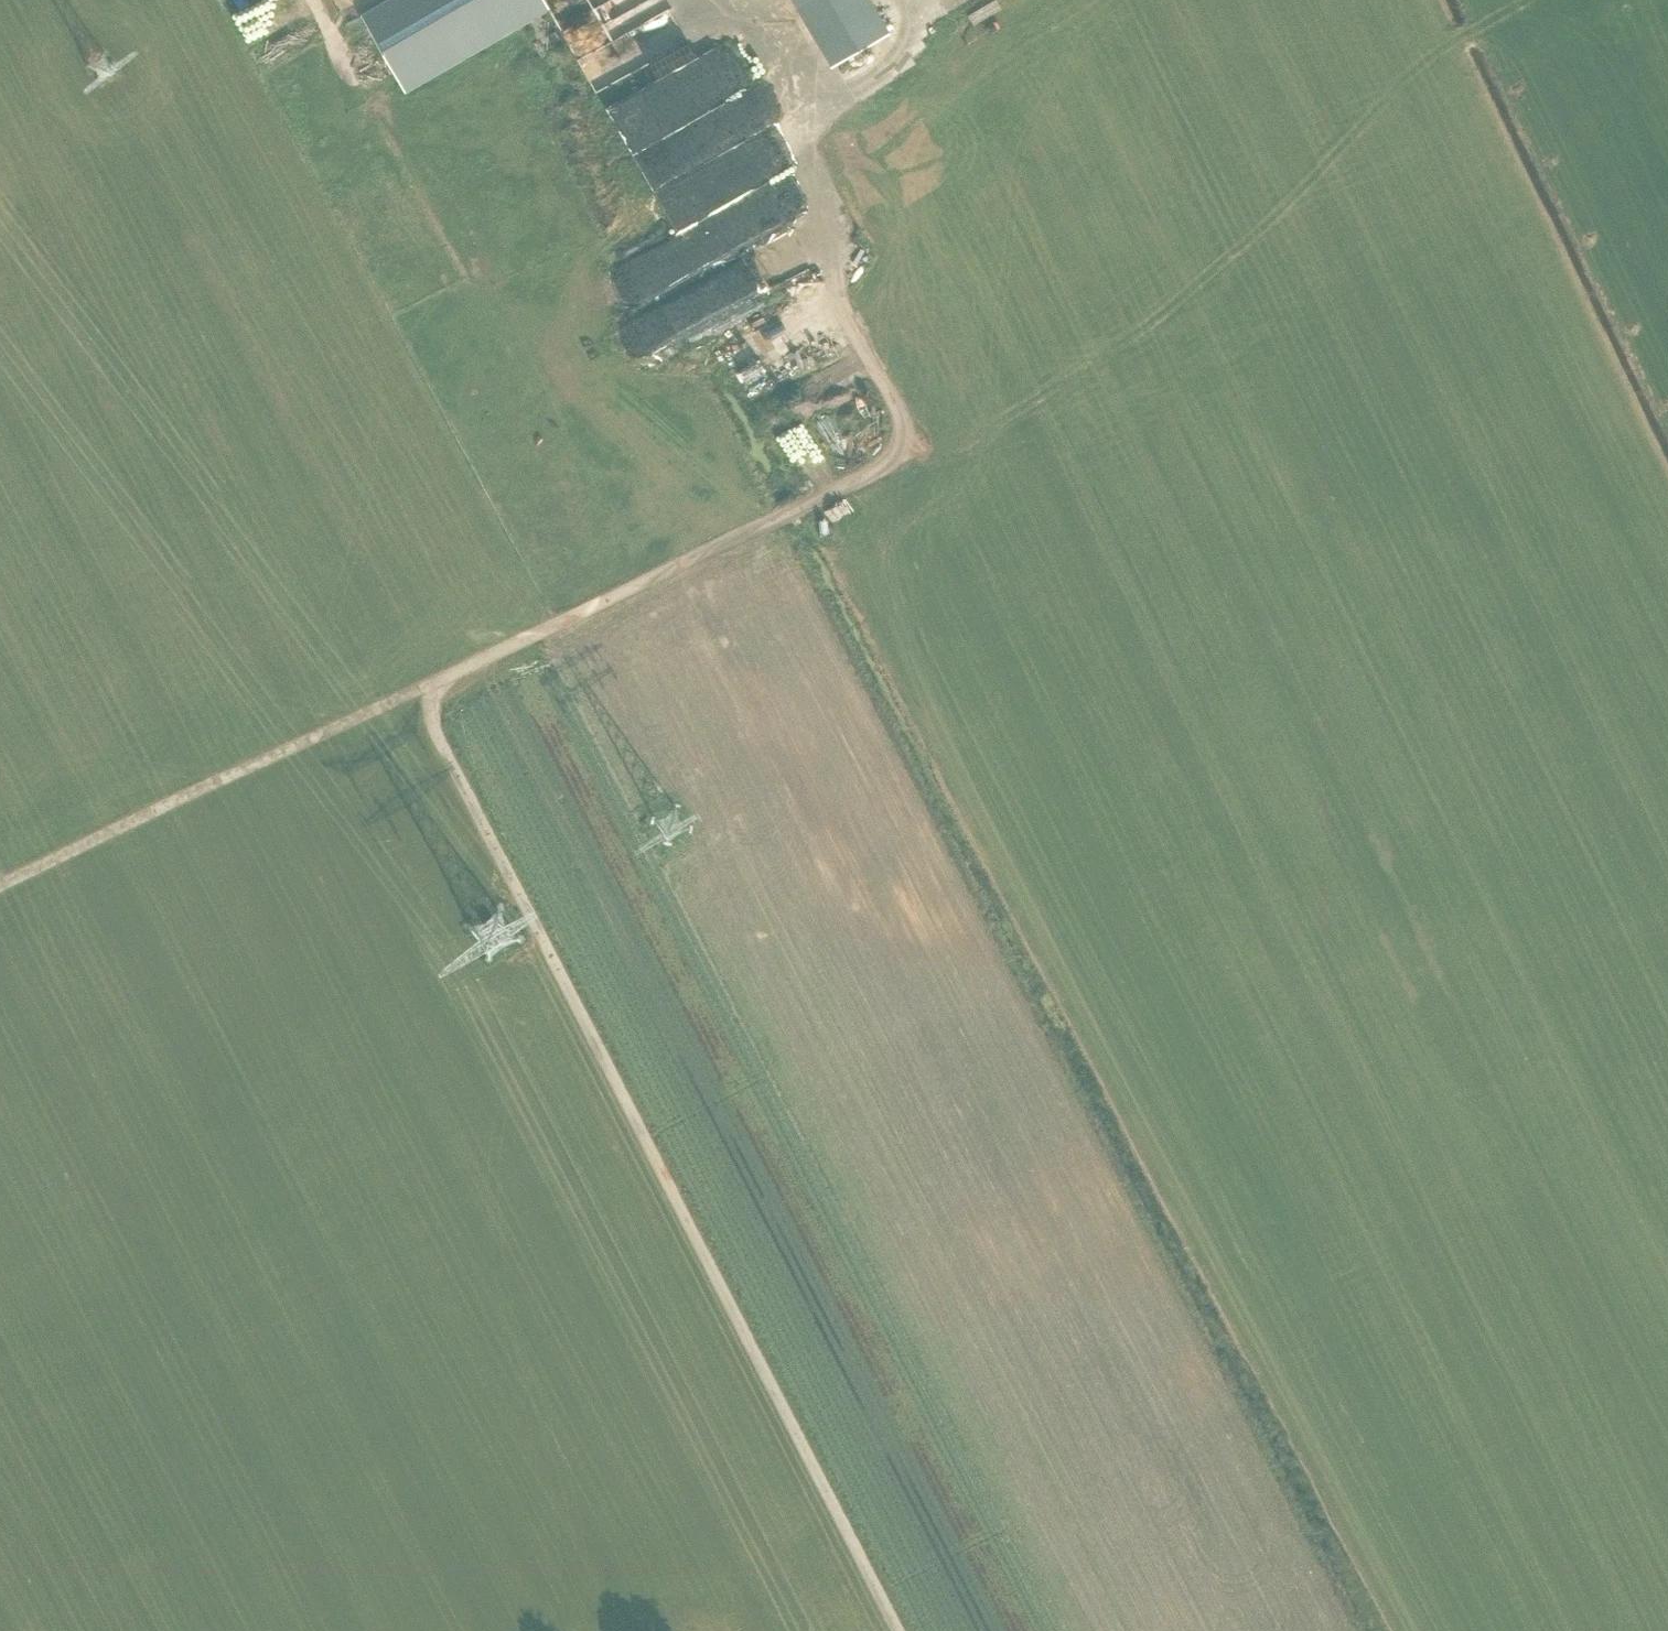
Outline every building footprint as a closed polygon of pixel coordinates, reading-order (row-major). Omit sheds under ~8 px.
[(544,0),(391,0),(363,16),(405,90),(531,19),(549,8),(544,0)] [(836,64),(886,34),(867,0),(799,0),(836,64)]
